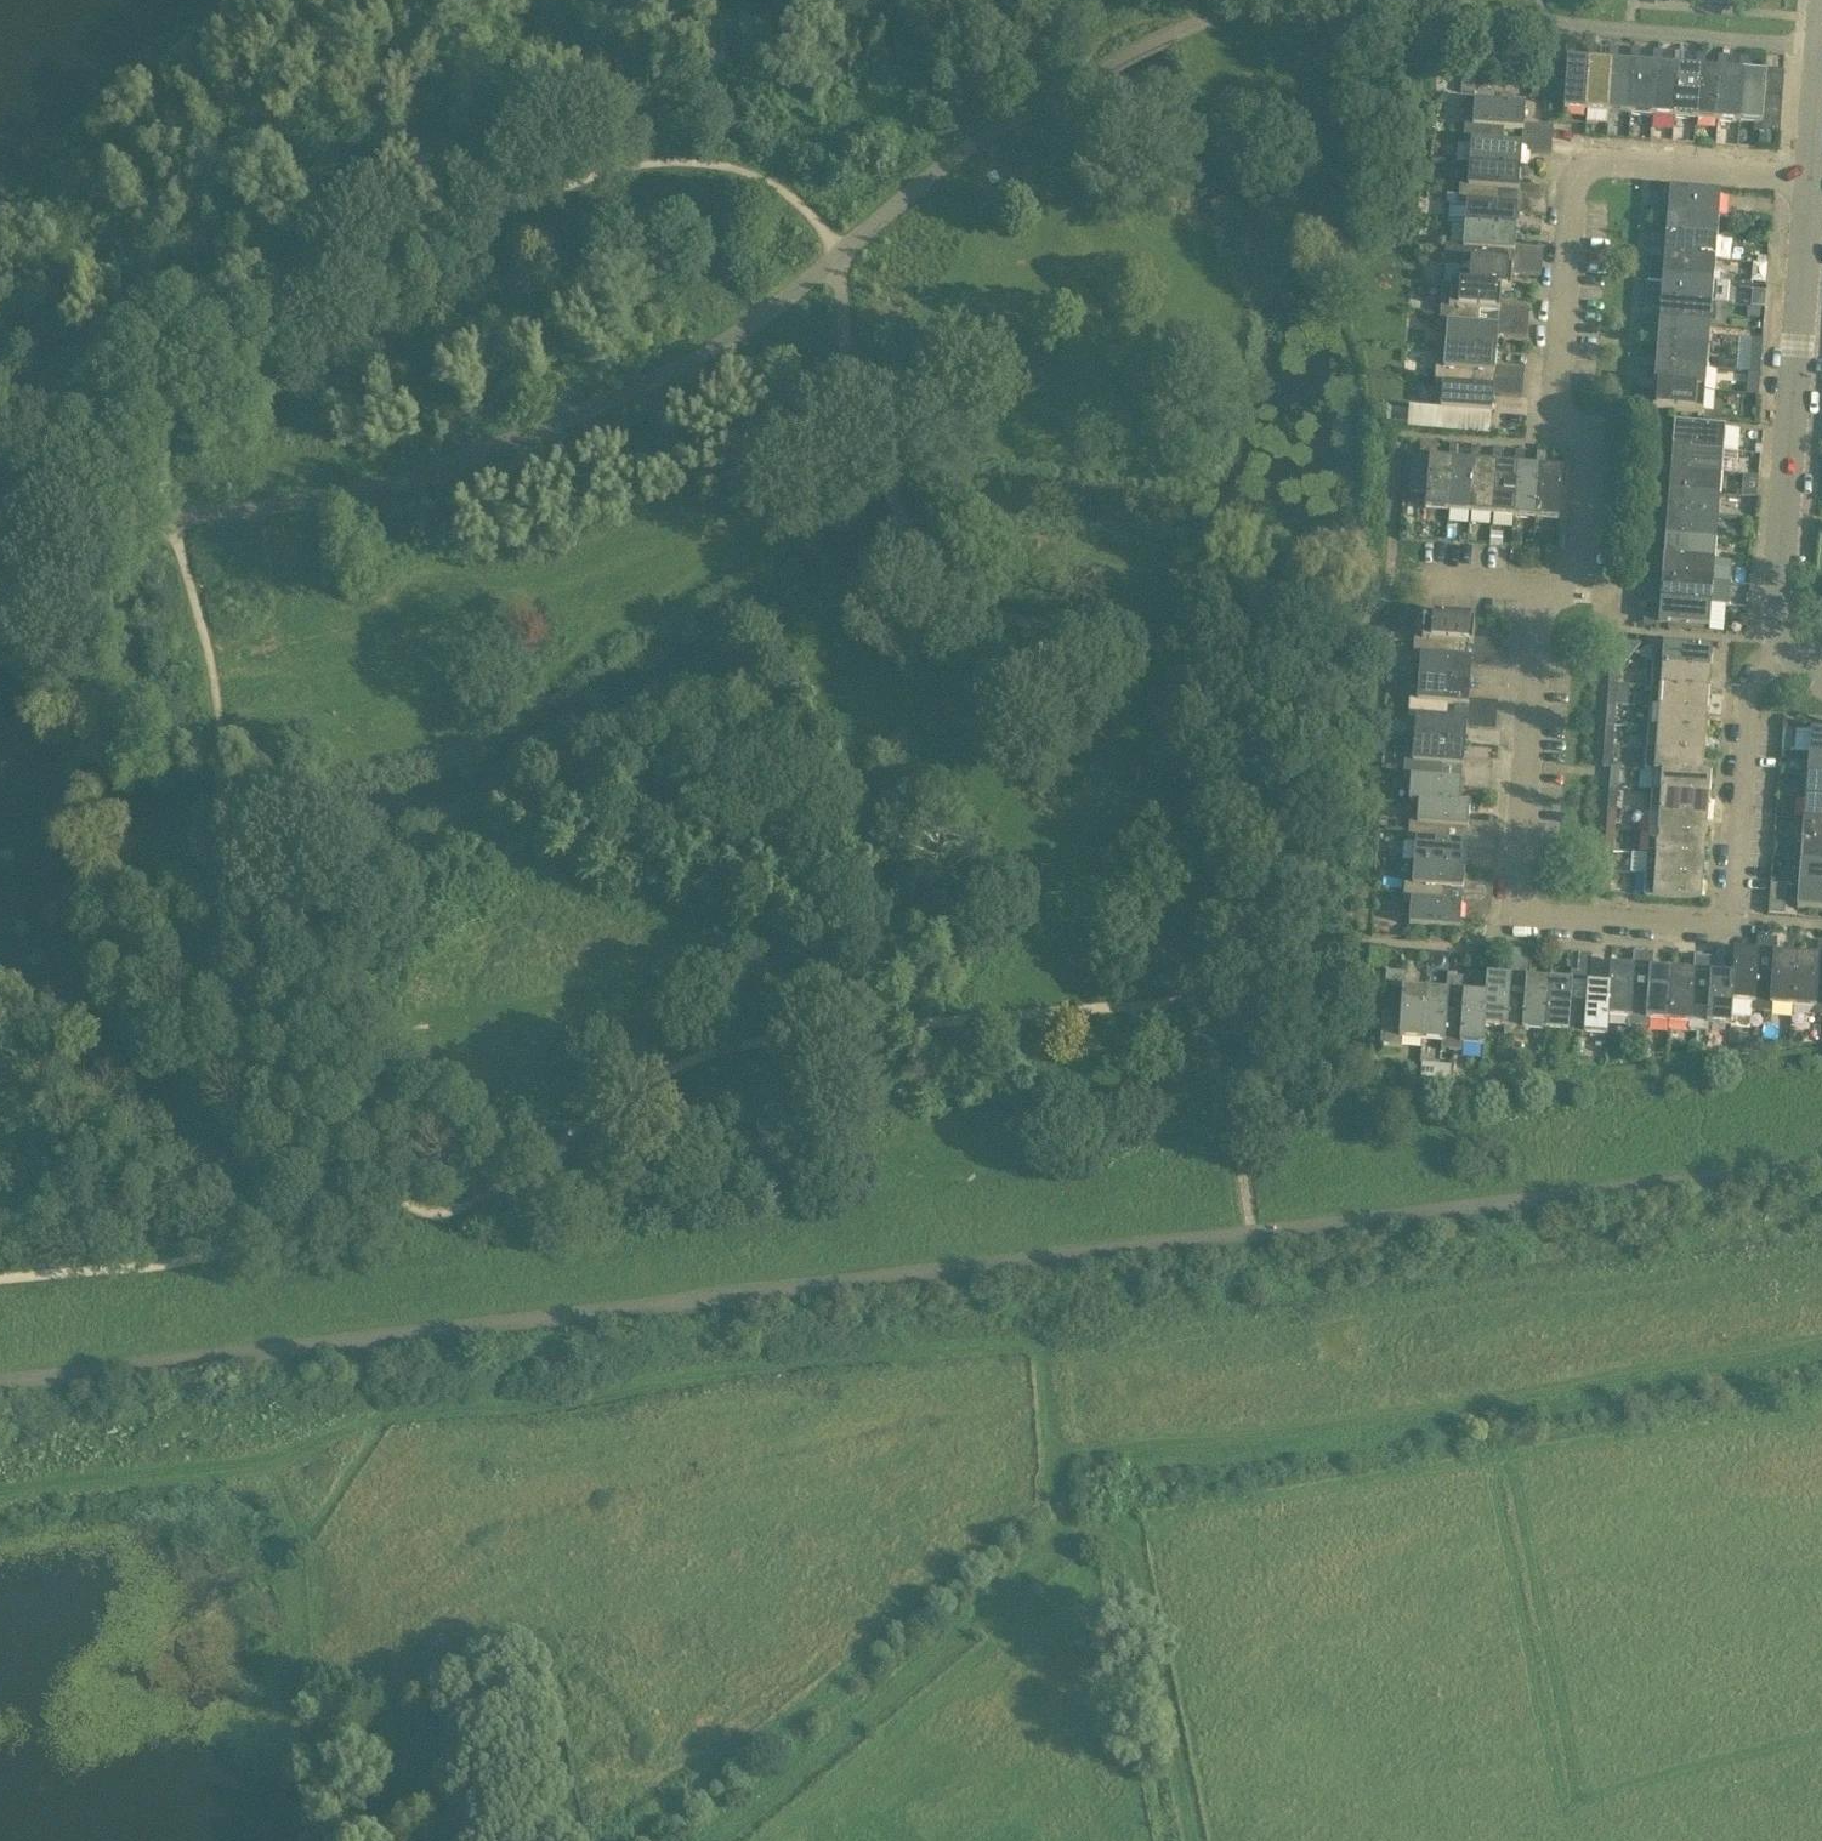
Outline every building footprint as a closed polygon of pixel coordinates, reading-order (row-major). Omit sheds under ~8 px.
[(1564,111),(1587,113),(1591,63),(1587,63),(1574,62),(1575,46),(1567,45),(1565,62),(1567,62),(1567,68),(1555,67),(1555,66),(1553,66),(1551,98),(1565,99),(1564,111)] [(1588,47),(1587,63),(1591,63),(1587,113),(1610,115),(1613,65),(1609,65),(1595,64),(1597,48),(1588,47)] [(1610,115),(1631,116),(1635,66),(1630,66),(1618,65),(1619,49),(1610,48),(1609,65),(1613,65),(1610,115)] [(1631,50),(1630,66),(1635,66),(1631,116),(1652,118),(1656,68),(1652,67),(1639,66),(1640,51),(1631,50)] [(1652,118),(1674,119),(1678,69),(1674,69),(1661,68),(1662,52),(1653,51),(1652,67),(1656,68),(1652,118)] [(1675,53),(1674,69),(1678,69),(1674,119),(1696,121),(1700,71),(1696,70),(1683,69),(1684,54),(1675,53)] [(1696,121),(1718,122),(1721,72),(1717,72),(1705,71),(1706,55),(1697,55),(1696,70),(1700,71),(1696,121)] [(1718,56),(1717,72),(1721,72),(1718,122),(1739,124),(1743,74),(1739,73),(1726,72),(1727,57),(1718,56)] [(1739,124),(1753,125),(1753,133),(1779,134),(1781,98),(1764,97),(1766,75),(1748,74),(1749,58),(1740,58),(1739,73),(1743,74),(1739,124)] [(1463,144),(1472,145),(1472,144),(1482,144),(1484,127),(1502,129),(1502,131),(1522,132),(1521,139),(1551,142),(1552,128),(1523,125),(1525,107),(1475,103),(1473,125),(1465,124),(1463,144)] [(1550,156),(1551,142),(1521,139),(1522,132),(1502,131),(1502,129),(1484,127),(1482,144),(1472,144),(1472,145),(1470,164),(1520,168),(1521,153),(1550,156)] [(1519,185),(1520,168),(1470,164),(1468,185),(1459,184),(1458,205),(1467,205),(1467,203),(1477,204),(1479,188),(1497,189),(1497,191),(1517,192),(1516,200),(1546,202),(1547,187),(1519,185)] [(1546,202),(1516,200),(1517,192),(1497,191),(1497,189),(1479,188),(1477,204),(1467,203),(1467,205),(1458,205),(1449,204),(1448,223),(1465,225),(1515,229),(1516,213),(1545,216),(1546,202)] [(1653,217),(1667,218),(1668,214),(1718,218),(1720,195),(1670,191),(1668,209),(1653,208),(1653,217)] [(1716,240),(1718,218),(1668,214),(1667,218),(1666,231),(1652,230),(1651,238),(1666,240),(1666,236),(1716,240)] [(1514,247),(1515,229),(1465,225),(1463,247),(1445,245),(1444,266),(1462,268),(1462,266),(1472,267),(1473,249),(1492,251),(1492,252),(1512,254),(1512,260),(1541,263),(1542,249),(1514,247)] [(1714,262),(1716,240),(1666,236),(1666,240),(1665,253),(1650,252),(1649,260),(1665,261),(1665,258),(1714,262)] [(1540,277),(1541,263),(1512,260),(1512,254),(1492,252),(1492,251),(1473,249),(1472,267),(1462,266),(1462,268),(1460,286),(1461,287),(1501,291),(1501,292),(1510,293),(1512,274),(1540,277)] [(1713,284),(1714,262),(1665,258),(1665,261),(1664,274),(1648,273),(1648,282),(1663,283),(1664,280),(1713,284)] [(1711,305),(1713,284),(1664,280),(1663,283),(1662,296),(1647,295),(1646,304),(1661,305),(1662,301),(1711,305)] [(1528,309),(1500,307),(1501,292),(1501,291),(1461,287),(1460,286),(1442,284),(1439,327),(1447,328),(1447,326),(1458,327),(1460,309),(1478,310),(1478,311),(1498,313),(1497,321),(1526,323),(1528,309)] [(1764,307),(1765,292),(1753,291),(1751,306),(1764,307)] [(1709,326),(1711,305),(1662,301),(1661,305),(1660,318),(1645,317),(1644,326),(1660,327),(1660,323),(1709,326)] [(1760,309),(1747,308),(1746,318),(1759,320),(1760,309)] [(1498,335),(1525,337),(1526,323),(1497,321),(1498,313),(1478,311),(1478,310),(1460,309),(1458,327),(1447,326),(1447,328),(1445,347),(1496,351),(1498,335)] [(1707,349),(1709,326),(1660,323),(1660,327),(1659,340),(1643,339),(1642,347),(1658,348),(1659,345),(1707,349)] [(1761,353),(1762,341),(1751,341),(1750,352),(1761,353)] [(1705,371),(1707,349),(1659,345),(1658,348),(1657,361),(1641,360),(1641,369),(1657,371),(1657,367),(1705,371)] [(1495,368),(1496,351),(1445,347),(1444,368),(1436,367),(1434,386),(1442,387),(1442,386),(1454,387),(1455,370),(1474,371),(1473,373),(1493,374),(1492,382),(1521,384),(1523,370),(1495,368)] [(1750,352),(1748,375),(1759,375),(1761,353),(1750,352)] [(1704,392),(1705,371),(1657,367),(1657,371),(1655,383),(1640,382),(1639,391),(1655,392),(1656,388),(1704,392)] [(1493,396),(1520,398),(1521,384),(1492,382),(1493,374),(1473,373),(1474,371),(1455,370),(1454,387),(1442,386),(1442,387),(1440,409),(1491,413),(1493,396)] [(1702,416),(1704,392),(1656,388),(1655,392),(1654,405),(1638,403),(1637,412),(1654,413),(1654,412),(1702,416)] [(1724,431),(1674,427),(1673,443),(1658,442),(1657,451),(1672,452),(1673,450),(1723,454),(1724,431)] [(1452,463),(1448,462),(1435,461),(1437,446),(1420,444),(1419,460),(1412,460),(1409,493),(1426,495),(1425,510),(1448,512),(1452,463)] [(1452,463),(1448,512),(1469,514),(1474,464),(1470,464),(1457,463),(1459,447),(1449,446),(1448,462),(1452,463)] [(1471,448),(1470,464),(1474,464),(1469,514),(1492,516),(1496,466),(1492,466),(1479,465),(1480,449),(1471,448)] [(1496,466),(1492,516),(1513,517),(1518,468),(1514,467),(1500,466),(1502,451),(1493,450),(1492,466),(1496,466)] [(1673,450),(1672,452),(1671,465),(1656,464),(1655,473),(1671,474),(1671,472),(1721,476),(1723,454),(1673,450)] [(1515,452),(1514,467),(1518,468),(1513,517),(1535,519),(1540,470),(1535,469),(1522,468),(1524,453),(1515,452)] [(1540,470),(1535,519),(1557,521),(1561,472),(1544,470),(1546,454),(1537,453),(1535,469),(1540,470)] [(1671,472),(1671,474),(1670,487),(1654,486),(1654,495),(1669,496),(1670,493),(1719,497),(1721,476),(1671,472)] [(1742,477),(1740,499),(1756,500),(1758,479),(1742,477)] [(1670,493),(1669,496),(1668,508),(1653,507),(1652,516),(1667,518),(1668,515),(1717,519),(1719,497),(1670,493)] [(1668,515),(1667,518),(1666,530),(1651,529),(1650,538),(1666,539),(1666,536),(1715,541),(1717,519),(1668,515)] [(1491,534),(1491,545),(1503,546),(1504,534),(1491,534)] [(1666,536),(1666,539),(1665,552),(1649,551),(1648,559),(1664,561),(1665,558),(1714,563),(1715,541),(1666,536)] [(1665,558),(1664,561),(1663,574),(1647,573),(1647,582),(1663,583),(1663,580),(1712,584),(1714,563),(1665,558)] [(1663,580),(1663,583),(1662,596),(1646,595),(1645,603),(1661,604),(1661,601),(1710,605),(1712,584),(1663,580)] [(1661,601),(1661,604),(1660,617),(1644,616),(1643,625),(1659,627),(1659,625),(1708,629),(1710,605),(1661,601)] [(1412,659),(1420,659),(1432,660),(1433,643),(1452,644),(1451,645),(1471,647),(1471,653),(1501,656),(1502,642),(1473,640),(1474,622),(1423,618),(1421,640),(1414,639),(1412,659)] [(1621,643),(1612,642),(1610,667),(1619,667),(1621,643)] [(1500,670),(1501,656),(1471,653),(1471,647),(1451,645),(1452,644),(1433,643),(1432,660),(1420,659),(1418,680),(1469,684),(1471,668),(1500,670)] [(1653,670),(1708,673),(1710,651),(1655,647),(1653,670)] [(1618,688),(1619,667),(1610,667),(1608,687),(1618,688)] [(1707,694),(1708,673),(1653,670),(1652,690),(1707,694)] [(1468,701),(1469,684),(1418,680),(1417,701),(1409,700),(1407,720),(1415,721),(1415,720),(1427,721),(1428,703),(1447,704),(1447,705),(1467,707),(1466,714),(1496,717),(1497,703),(1468,701)] [(1616,708),(1618,688),(1608,687),(1607,707),(1616,708)] [(1705,714),(1707,694),(1652,690),(1650,710),(1705,714)] [(1495,731),(1496,717),(1466,714),(1467,707),(1447,705),(1447,704),(1428,703),(1427,721),(1415,720),(1415,721),(1413,742),(1465,746),(1466,728),(1495,731)] [(1615,728),(1616,708),(1607,707),(1605,728),(1615,728)] [(1704,735),(1705,714),(1650,710),(1649,731),(1704,735)] [(1793,732),(1793,723),(1783,722),(1782,731),(1793,732)] [(1613,749),(1615,728),(1605,728),(1604,748),(1613,749)] [(1702,756),(1704,735),(1649,731),(1647,752),(1702,756)] [(1811,733),(1809,756),(1821,757),(1821,734),(1811,733)] [(1463,762),(1465,746),(1413,742),(1412,762),(1404,761),(1403,781),(1410,782),(1411,781),(1422,782),(1423,764),(1442,765),(1442,767),(1461,768),(1461,776),(1491,778),(1492,764),(1463,762)] [(1611,768),(1613,749),(1604,748),(1602,768),(1610,769),(1610,770),(1611,770),(1611,768)] [(1702,756),(1647,752),(1645,774),(1653,775),(1654,774),(1701,777),(1701,776),(1702,756)] [(1809,756),(1807,778),(1821,779),(1821,757),(1809,756)] [(1490,793),(1491,778),(1461,776),(1461,768),(1442,767),(1442,765),(1423,764),(1422,782),(1411,781),(1410,782),(1409,804),(1419,805),(1460,807),(1460,805),(1461,791),(1490,793)] [(1619,769),(1611,768),(1611,770),(1610,770),(1608,792),(1618,793),(1619,769)] [(1710,777),(1701,776),(1701,777),(1654,774),(1653,775),(1652,795),(1708,799),(1710,777)] [(1807,778),(1806,800),(1821,801),(1821,779),(1807,778)] [(1618,793),(1608,792),(1607,812),(1616,812),(1618,793)] [(1707,819),(1708,799),(1652,795),(1650,815),(1707,819)] [(1806,800),(1804,822),(1821,823),(1821,801),(1806,800)] [(1467,838),(1496,841),(1497,826),(1468,823),(1470,806),(1460,805),(1460,807),(1419,805),(1417,824),(1409,823),(1407,844),(1415,844),(1415,843),(1428,845),(1429,827),(1448,829),(1448,830),(1467,831),(1467,838)] [(1615,833),(1616,812),(1607,812),(1605,832),(1615,833)] [(1705,840),(1707,819),(1650,815),(1649,835),(1705,840)] [(1804,822),(1802,844),(1821,845),(1821,823),(1804,822)] [(1495,854),(1496,841),(1467,838),(1467,831),(1448,830),(1448,829),(1429,827),(1428,845),(1415,843),(1415,844),(1414,865),(1464,869),(1466,852),(1495,854)] [(1613,854),(1615,833),(1605,832),(1604,853),(1613,854)] [(1704,861),(1705,840),(1649,835),(1647,856),(1704,861)] [(1773,858),(1784,859),(1785,842),(1774,842),(1773,858)] [(1802,844),(1800,866),(1821,868),(1821,845),(1802,844)] [(1611,874),(1613,854),(1604,853),(1602,874),(1611,874)] [(1702,881),(1704,861),(1647,856),(1646,877),(1702,881)] [(1463,884),(1464,869),(1414,865),(1412,884),(1404,884),(1402,904),(1411,905),(1411,904),(1423,905),(1424,887),(1443,888),(1443,890),(1462,891),(1462,899),(1491,901),(1492,887),(1463,884)] [(1800,866),(1799,887),(1821,889),(1821,868),(1800,866)] [(1610,895),(1611,874),(1602,874),(1600,895),(1610,895)] [(1701,903),(1702,881),(1646,877),(1644,899),(1701,903)] [(1461,913),(1484,915),(1490,915),(1491,901),(1462,899),(1462,891),(1443,890),(1443,888),(1424,887),(1423,905),(1411,904),(1411,905),(1409,926),(1459,930),(1461,913)] [(1799,887),(1797,910),(1821,912),(1821,889),(1799,887)] [(1785,903),(1769,903),(1768,914),(1784,915),(1785,903)] [(1734,951),(1732,977),(1734,978),(1731,1004),(1733,1004),(1752,1006),(1751,1013),(1771,1014),(1772,1007),(1771,1007),(1772,995),(1755,993),(1756,974),(1758,974),(1759,955),(1767,956),(1768,939),(1758,939),(1757,953),(1734,951)] [(1772,1007),(1793,1009),(1797,957),(1776,955),(1777,940),(1768,939),(1767,956),(1759,955),(1758,974),(1756,974),(1755,993),(1772,995),(1771,1007),(1772,1007)] [(1797,957),(1793,1009),(1812,1011),(1812,1018),(1821,1019),(1821,999),(1815,998),(1817,979),(1818,979),(1819,960),(1821,961),(1821,944),(1818,943),(1817,958),(1797,957)] [(1610,967),(1608,986),(1610,987),(1607,1018),(1609,1018),(1628,1020),(1628,1028),(1647,1029),(1648,1021),(1645,1021),(1646,1010),(1628,1009),(1630,990),(1632,990),(1634,971),(1641,971),(1643,954),(1633,953),(1632,969),(1610,967)] [(1645,1021),(1648,1021),(1668,1023),(1673,972),(1651,970),(1652,955),(1643,954),(1641,971),(1634,971),(1632,990),(1630,990),(1628,1009),(1646,1010),(1645,1021)] [(1693,974),(1673,972),(1668,1023),(1688,1025),(1688,1033),(1708,1035),(1708,1027),(1707,1027),(1707,1016),(1689,1014),(1691,995),(1692,995),(1694,976),(1702,977),(1704,959),(1694,958),(1693,974)] [(1730,1029),(1733,1004),(1731,1004),(1734,978),(1732,977),(1712,975),(1713,960),(1704,959),(1702,977),(1694,976),(1692,995),(1691,995),(1689,1014),(1707,1016),(1707,1027),(1708,1027),(1730,1029)] [(1486,976),(1485,996),(1486,996),(1483,1027),(1485,1028),(1504,1029),(1503,1037),(1523,1039),(1524,1031),(1523,1031),(1524,1020),(1506,1018),(1507,999),(1509,999),(1511,979),(1518,980),(1520,963),(1509,962),(1507,978),(1486,976)] [(1524,1031),(1544,1033),(1548,981),(1528,980),(1529,964),(1520,963),(1518,980),(1511,979),(1509,999),(1507,999),(1506,1018),(1524,1020),(1523,1031),(1524,1031)] [(1569,983),(1548,981),(1544,1033),(1564,1035),(1564,1043),(1584,1044),(1584,1036),(1583,1036),(1584,1025),(1566,1023),(1568,1003),(1570,1004),(1571,984),(1578,985),(1580,968),(1571,967),(1569,983)] [(1607,1038),(1609,1018),(1607,1018),(1610,987),(1608,986),(1588,985),(1589,969),(1580,968),(1578,985),(1571,984),(1570,1004),(1568,1003),(1566,1023),(1584,1025),(1583,1036),(1584,1036),(1607,1038)] [(1401,1041),(1421,1042),(1425,991),(1404,989),(1406,974),(1387,972),(1385,989),(1403,991),(1400,1017),(1383,1015),(1380,1046),(1400,1048),(1401,1041)] [(1447,993),(1425,991),(1421,1042),(1442,1044),(1441,1052),(1462,1053),(1462,1046),(1459,1046),(1461,1034),(1444,1032),(1445,1014),(1447,1014),(1449,994),(1456,995),(1457,978),(1448,977),(1447,993)] [(1483,1048),(1485,1028),(1483,1027),(1486,996),(1485,996),(1466,994),(1467,979),(1457,978),(1456,995),(1449,994),(1447,1014),(1445,1014),(1444,1032),(1461,1034),(1459,1046),(1462,1046),(1483,1048)] [(1746,1036),(1730,1035),(1729,1049),(1745,1051),(1746,1036)]
